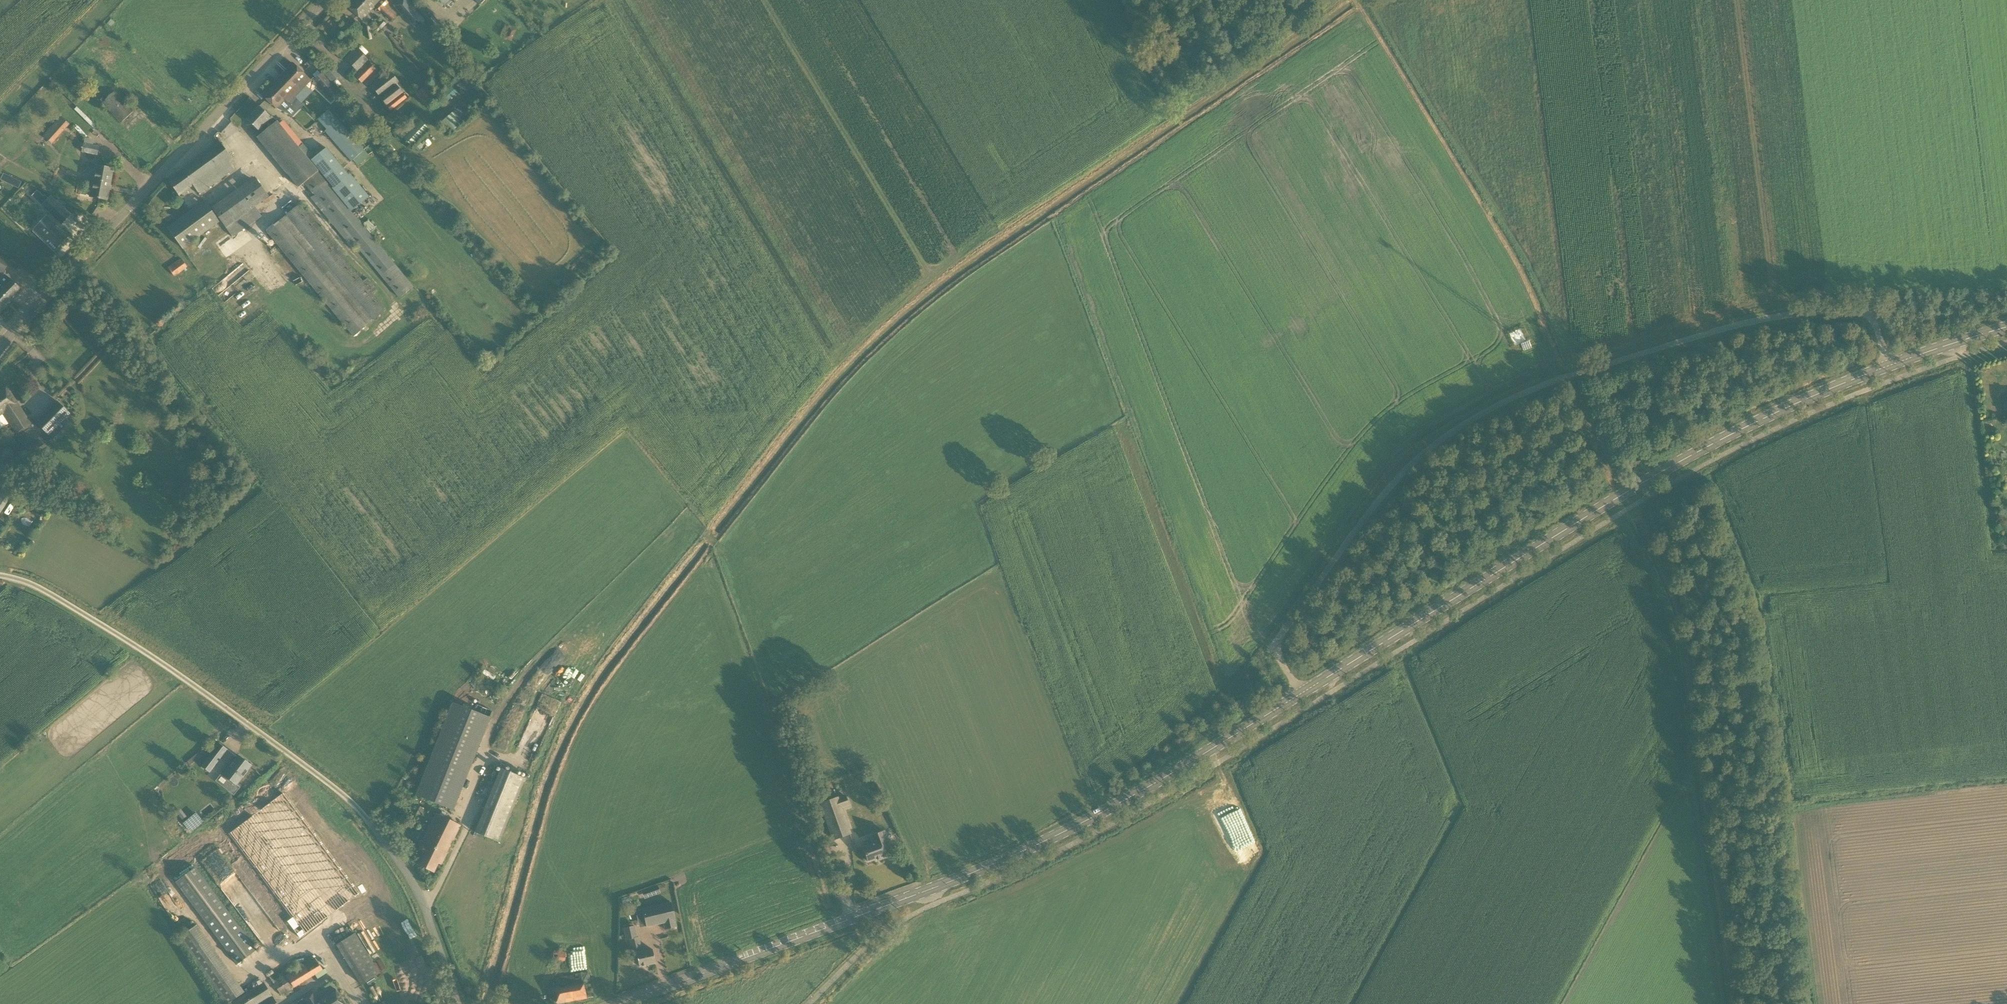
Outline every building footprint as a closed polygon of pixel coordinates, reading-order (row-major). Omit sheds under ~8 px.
[(346,6),(362,20),(368,13),(381,0),(352,0),(346,6)] [(392,23),(396,18),(384,8),(388,3),(385,0),(382,0),(375,8),(392,23)] [(408,0),(401,0),(393,6),(401,16),(404,14),(415,28),(425,20),(408,0)] [(381,20),(376,26),(377,27),(376,29),(379,31),(381,29),(382,29),(386,24),(381,20)] [(360,46),(363,55),(371,51),(368,43),(360,46)] [(376,69),(356,49),(345,59),(357,72),(354,75),(361,83),(376,69)] [(293,64),(281,76),(294,89),(290,93),(295,98),(311,81),(307,77),(300,71),(293,64)] [(333,69),(325,75),(331,82),(339,77),(333,69)] [(372,86),(380,97),(387,107),(391,104),(394,108),(404,100),(401,95),(394,87),(399,83),(391,72),(383,78),(372,86)] [(338,93),(322,74),(315,80),(331,99),(338,93)] [(281,76),(263,95),(276,108),(285,100),(297,112),(303,105),(301,103),(296,99),(295,98),(290,93),(294,89),(281,76)] [(425,85),(416,94),(424,104),(434,95),(425,85)] [(445,103),(456,92),(452,87),(440,98),(445,103)] [(114,92),(108,98),(105,94),(100,100),(103,103),(121,123),(133,112),(114,92)] [(257,134),(259,135),(256,138),(297,188),(303,184),(350,240),(346,243),(352,250),(356,246),(399,299),(413,288),(332,189),(317,172),(277,121),(271,119),(272,118),(266,112),(259,105),(245,119),(253,126),(259,132),(257,134)] [(452,113),(440,123),(449,134),(461,123),(452,113)] [(52,144),(63,131),(69,124),(61,116),(54,124),(43,137),(52,144)] [(326,132),(350,161),(352,159),(363,150),(339,120),(326,132)] [(83,143),(81,143),(79,150),(97,155),(99,147),(83,143)] [(231,161),(225,152),(219,144),(168,181),(174,189),(179,196),(193,186),(197,192),(200,195),(230,174),(235,170),(229,162),(231,161)] [(348,175),(326,148),(312,160),(334,187),(348,175)] [(90,196),(107,200),(113,169),(96,166),(90,196)] [(212,208),(231,236),(260,217),(252,205),(266,196),(255,180),(212,208)] [(51,196),(42,206),(53,216),(62,207),(54,199),(51,196)] [(219,222),(204,202),(167,228),(182,249),(219,222)] [(353,337),(366,327),(386,311),(372,294),(376,290),(366,279),(362,282),(299,206),(286,217),(280,222),(267,232),(353,337)] [(36,233),(40,237),(44,241),(45,241),(48,244),(54,250),(55,250),(60,244),(61,244),(61,243),(66,237),(67,238),(67,237),(67,238),(68,237),(68,236),(67,237),(63,233),(63,232),(55,225),(46,216),(45,216),(45,217),(41,222),(44,224),(36,233)] [(3,273),(9,262),(0,257),(0,271),(3,273)] [(186,268),(180,259),(168,267),(174,276),(186,268)] [(11,301),(22,290),(10,278),(10,279),(4,274),(0,279),(0,291),(11,301)] [(11,301),(0,291),(0,312),(11,301)] [(12,424),(17,432),(19,435),(15,437),(31,453),(52,439),(65,426),(62,422),(70,414),(57,401),(36,423),(34,423),(32,423),(31,423),(30,424),(7,389),(0,393),(0,412),(2,411),(12,424)] [(12,494),(0,486),(0,512),(12,494)] [(453,810),(490,717),(453,702),(416,795),(453,810)] [(208,759),(202,767),(210,773),(216,766),(228,750),(220,744),(208,759)] [(228,765),(221,774),(229,780),(224,787),(234,795),(239,788),(236,785),(243,777),(245,773),(251,765),(238,755),(232,763),(230,766),(228,765)] [(499,842),(525,778),(501,768),(474,832),(499,842)] [(287,790),(234,829),(296,913),(290,917),(303,935),(362,891),(287,790)] [(837,798),(821,804),(834,839),(850,833),(841,807),(848,805),(845,797),(838,799),(837,798)] [(414,812),(422,817),(425,811),(419,807),(419,808),(416,807),(414,812)] [(183,823),(191,832),(203,821),(195,812),(183,823)] [(438,864),(439,864),(460,825),(437,813),(423,840),(422,842),(420,841),(419,843),(415,852),(422,856),(417,865),(434,873),(438,864)] [(894,856),(885,830),(869,836),(871,843),(861,847),(867,863),(875,861),(875,862),(894,856)] [(256,950),(195,867),(175,882),(236,965),(256,950)] [(658,887),(642,888),(643,896),(659,895),(658,887)] [(672,902),(642,909),(646,927),(663,923),(664,930),(677,927),(672,902)] [(223,1003),(226,1003),(243,993),(197,923),(177,936),(223,1003)] [(655,963),(653,953),(652,949),(641,952),(638,938),(636,939),(633,926),(623,929),(627,942),(629,941),(633,955),(636,954),(637,957),(639,966),(655,963)] [(361,984),(379,973),(354,933),(346,938),(335,946),(356,978),(357,978),(361,984)] [(565,952),(553,951),(552,960),(565,961),(565,952)] [(314,957),(279,980),(274,973),(269,977),(281,996),(285,993),(286,996),(292,992),(290,990),(328,966),(321,954),(315,958),(314,957)] [(588,972),(555,978),(556,986),(547,987),(550,1003),(553,1003),(593,996),(588,972)] [(229,1003),(277,1003),(263,982),(229,1003)] [(335,989),(318,1000),(313,993),(303,999),(304,999),(307,1003),(345,1003),(335,989)]
